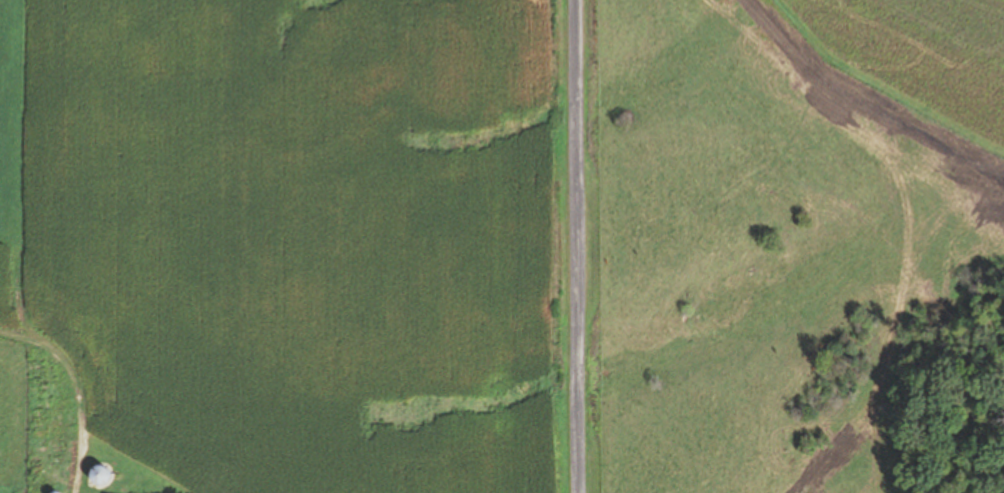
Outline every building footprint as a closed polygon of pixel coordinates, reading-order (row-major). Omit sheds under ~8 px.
[(107,483),(106,468),(91,469),(92,484),(107,483)]
